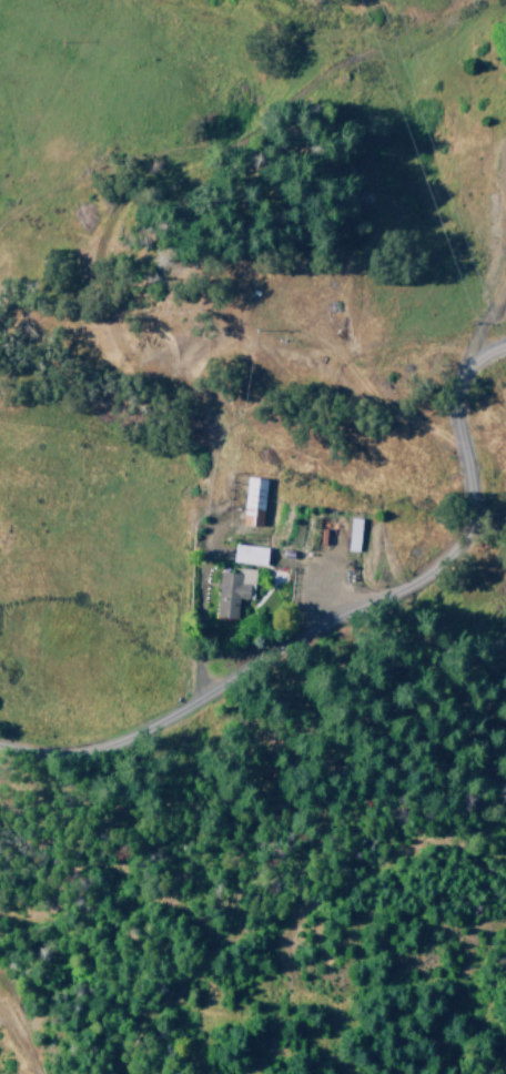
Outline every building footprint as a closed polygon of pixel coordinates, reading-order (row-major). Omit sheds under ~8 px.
[(263,526),(268,479),(248,476),(242,524),(263,526)] [(360,551),(361,518),(349,518),(348,550),(360,551)] [(267,565),(269,547),(235,544),(233,562),(267,565)] [(216,618),(236,619),(237,599),(252,600),(254,569),(239,568),(239,572),(218,571),(216,618)]
